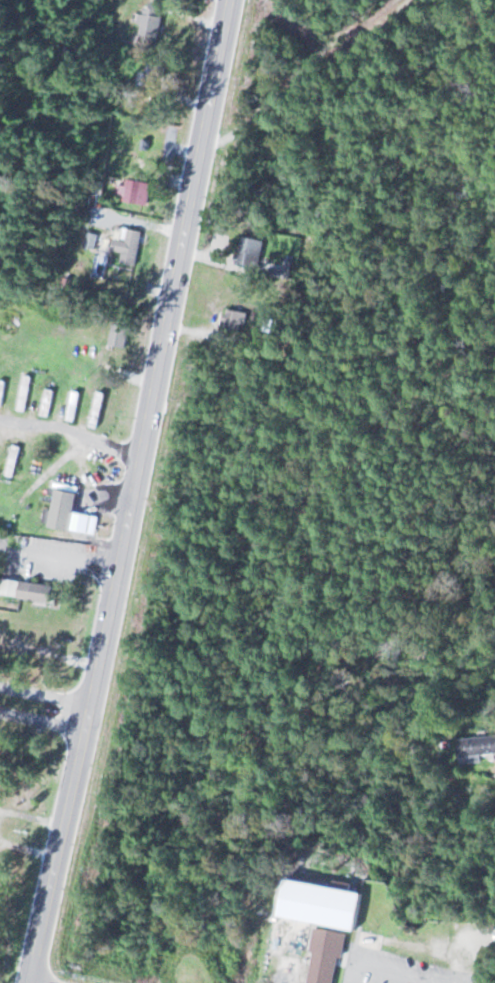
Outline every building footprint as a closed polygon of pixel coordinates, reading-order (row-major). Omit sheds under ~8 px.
[(143,2),(141,44),(163,45),(165,3),(143,2)] [(120,184),(119,193),(127,194),(126,200),(151,204),(154,182),(130,178),(129,185),(120,184)] [(138,265),(144,230),(120,226),(115,251),(123,252),(121,262),(138,265)] [(227,310),(227,327),(241,327),(241,310),(227,310)] [(133,325),(117,321),(111,344),(127,348),(133,325)] [(34,376),(26,374),(18,410),(27,412),(34,376)] [(56,390),(47,388),(42,415),(52,417),(56,390)] [(84,393),(75,390),(67,419),(76,421),(84,393)] [(91,427),(101,428),(107,393),(97,391),(91,427)] [(15,478),(23,451),(15,448),(7,476),(15,478)] [(76,530),(82,493),(58,489),(52,526),(76,530)] [(57,603),(59,586),(23,581),(21,598),(57,603)] [(454,741),(456,759),(494,754),(494,736),(454,741)] [(361,894),(277,880),(271,917),(355,930),(361,894)] [(312,929),(304,982),(332,982),(340,934),(312,929)]
